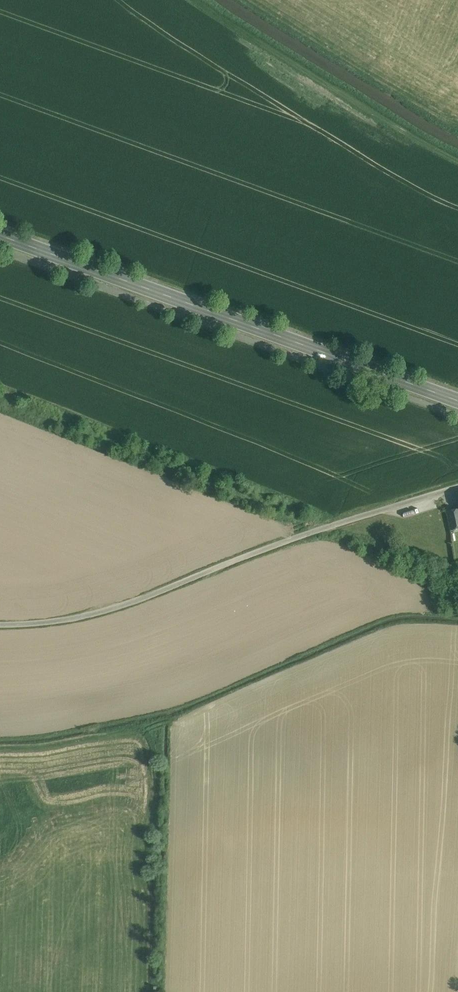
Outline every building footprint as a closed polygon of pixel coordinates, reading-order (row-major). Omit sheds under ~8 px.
[(447,511),(451,529),(457,527),(457,509),(447,511)] [(447,615),(455,614),(453,600),(445,601),(447,615)]
